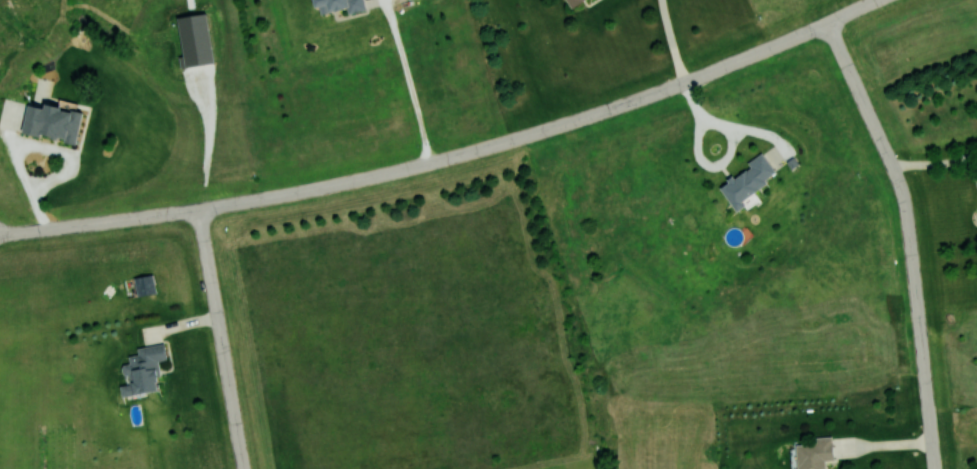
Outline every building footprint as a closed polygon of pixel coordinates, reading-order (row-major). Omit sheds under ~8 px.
[(308,5),(321,4),(322,10),(343,7),(344,12),(361,9),(360,0),(307,0),(308,5)] [(16,133),(72,143),(78,111),(22,100),(16,133)] [(774,177),(760,155),(714,185),(728,207),(774,177)] [(150,391),(148,379),(156,378),(154,361),(163,359),(161,343),(133,347),(134,354),(125,355),(126,364),(120,365),(123,384),(115,385),(116,395),(150,391)] [(810,443),(792,444),(793,468),(821,468),(821,459),(830,459),(829,436),(810,437),(810,443)]
